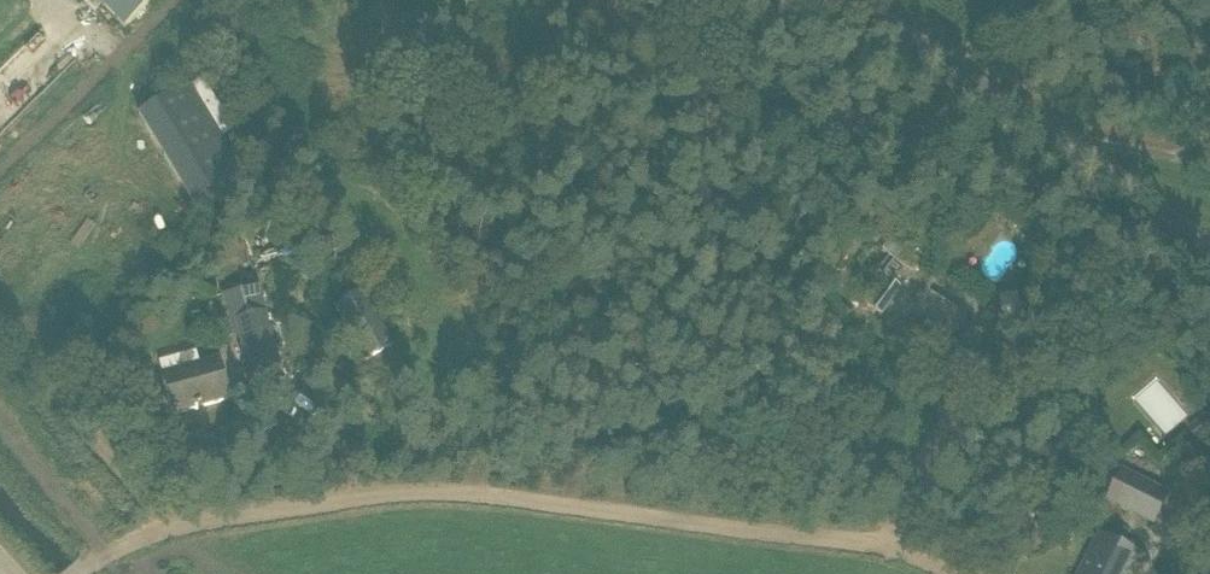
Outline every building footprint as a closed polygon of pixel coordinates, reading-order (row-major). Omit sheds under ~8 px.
[(126,29),(159,0),(100,0),(126,29)] [(139,115),(202,218),(251,188),(188,85),(139,115)] [(964,319),(926,291),(952,255),(905,221),(882,250),(900,262),(868,305),(882,314),(891,302),(907,314),(911,309),(951,338),(964,319)] [(238,269),(242,284),(257,280),(252,265),(238,269)] [(231,317),(269,306),(261,281),(223,293),(231,317)] [(362,293),(336,308),(366,361),(392,346),(362,293)] [(278,372),(265,313),(238,318),(251,378),(278,372)] [(219,360),(199,366),(196,351),(159,362),(162,376),(173,415),(230,399),(219,360)] [(1155,375),(1132,396),(1166,432),(1188,411),(1155,375)] [(1209,431),(1209,424),(1203,416),(1190,429),(1200,440),(1209,431)] [(1155,522),(1168,496),(1121,474),(1109,500),(1155,522)] [(1144,557),(1105,537),(1098,553),(1094,551),(1083,573),(1135,573),(1144,557)]
